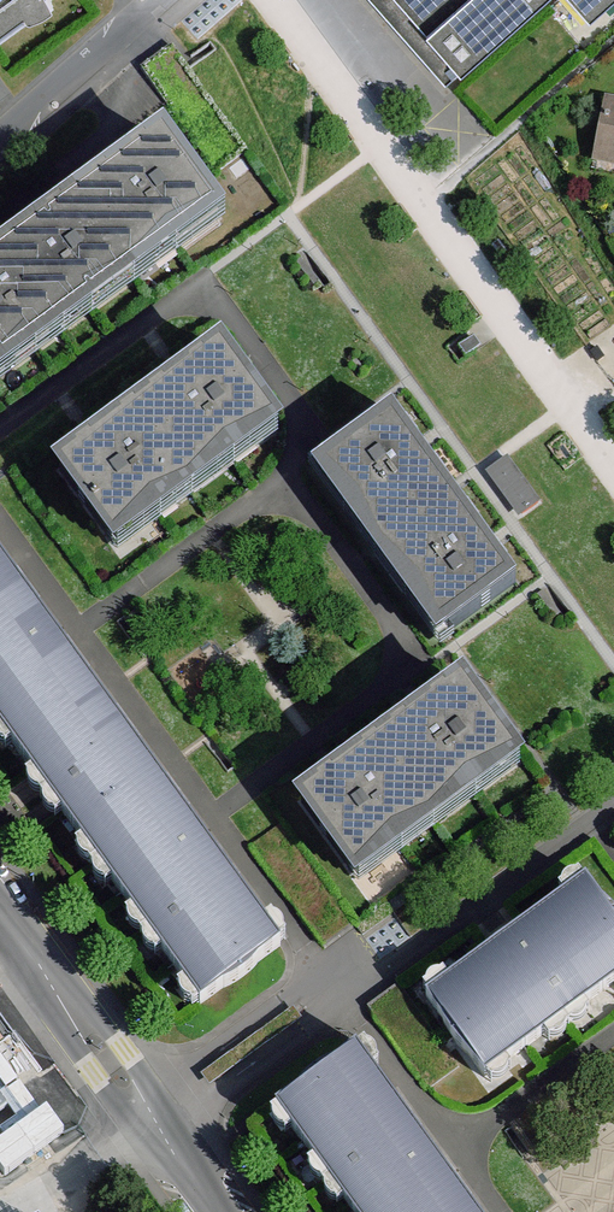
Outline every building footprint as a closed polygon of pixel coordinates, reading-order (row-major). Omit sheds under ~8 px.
[(26,3),(26,0),(0,0),(0,22),(26,3)] [(447,80),(538,0),(375,0),(447,80)] [(590,19),(611,0),(574,0),(590,19)] [(598,150),(613,154),(613,105),(607,104),(598,150)] [(165,124),(85,183),(147,269),(228,210),(165,124)] [(85,183),(4,241),(67,327),(147,269),(85,183)] [(0,244),(0,376),(67,327),(4,241),(0,244)] [(140,396),(202,484),(288,421),(224,333),(140,396)] [(480,343),(474,335),(460,345),(466,353),(480,343)] [(140,396),(55,460),(117,546),(202,484),(140,396)] [(313,468),(376,554),(455,495),(393,409),(313,468)] [(508,458),(487,473),(520,519),(541,504),(508,458)] [(517,582),(455,495),(376,554),(438,640),(517,582)] [(0,557),(0,724),(207,1009),(286,951),(0,557)] [(463,671),(378,733),(441,819),(527,757),(463,671)] [(378,733),(293,795),(356,881),(441,819),(378,733)] [(613,976),(613,897),(599,876),(428,995),(480,1070),(613,976)] [(356,1049),(276,1107),(351,1211),(474,1211),(356,1049)] [(45,1072),(5,1092),(34,1148),(74,1127),(45,1072)]
